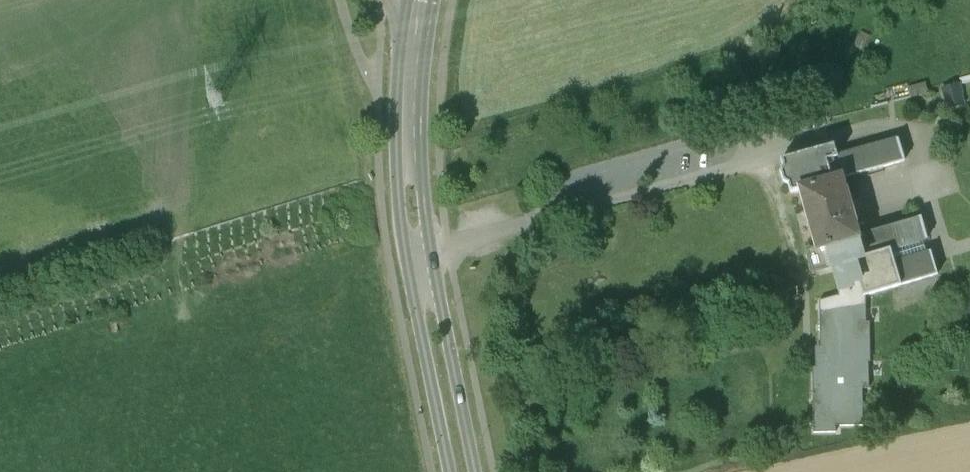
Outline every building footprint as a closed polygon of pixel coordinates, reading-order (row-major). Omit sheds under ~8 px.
[(836,143),(782,158),(784,165),(779,171),(782,181),(788,183),(791,193),(799,191),(814,243),(804,246),(811,273),(833,267),(840,292),(852,288),(851,284),(859,282),(862,294),(937,273),(930,250),(898,259),(895,248),(927,239),(921,215),(860,231),(845,175),(906,158),(899,134),(838,150),(836,143)]
